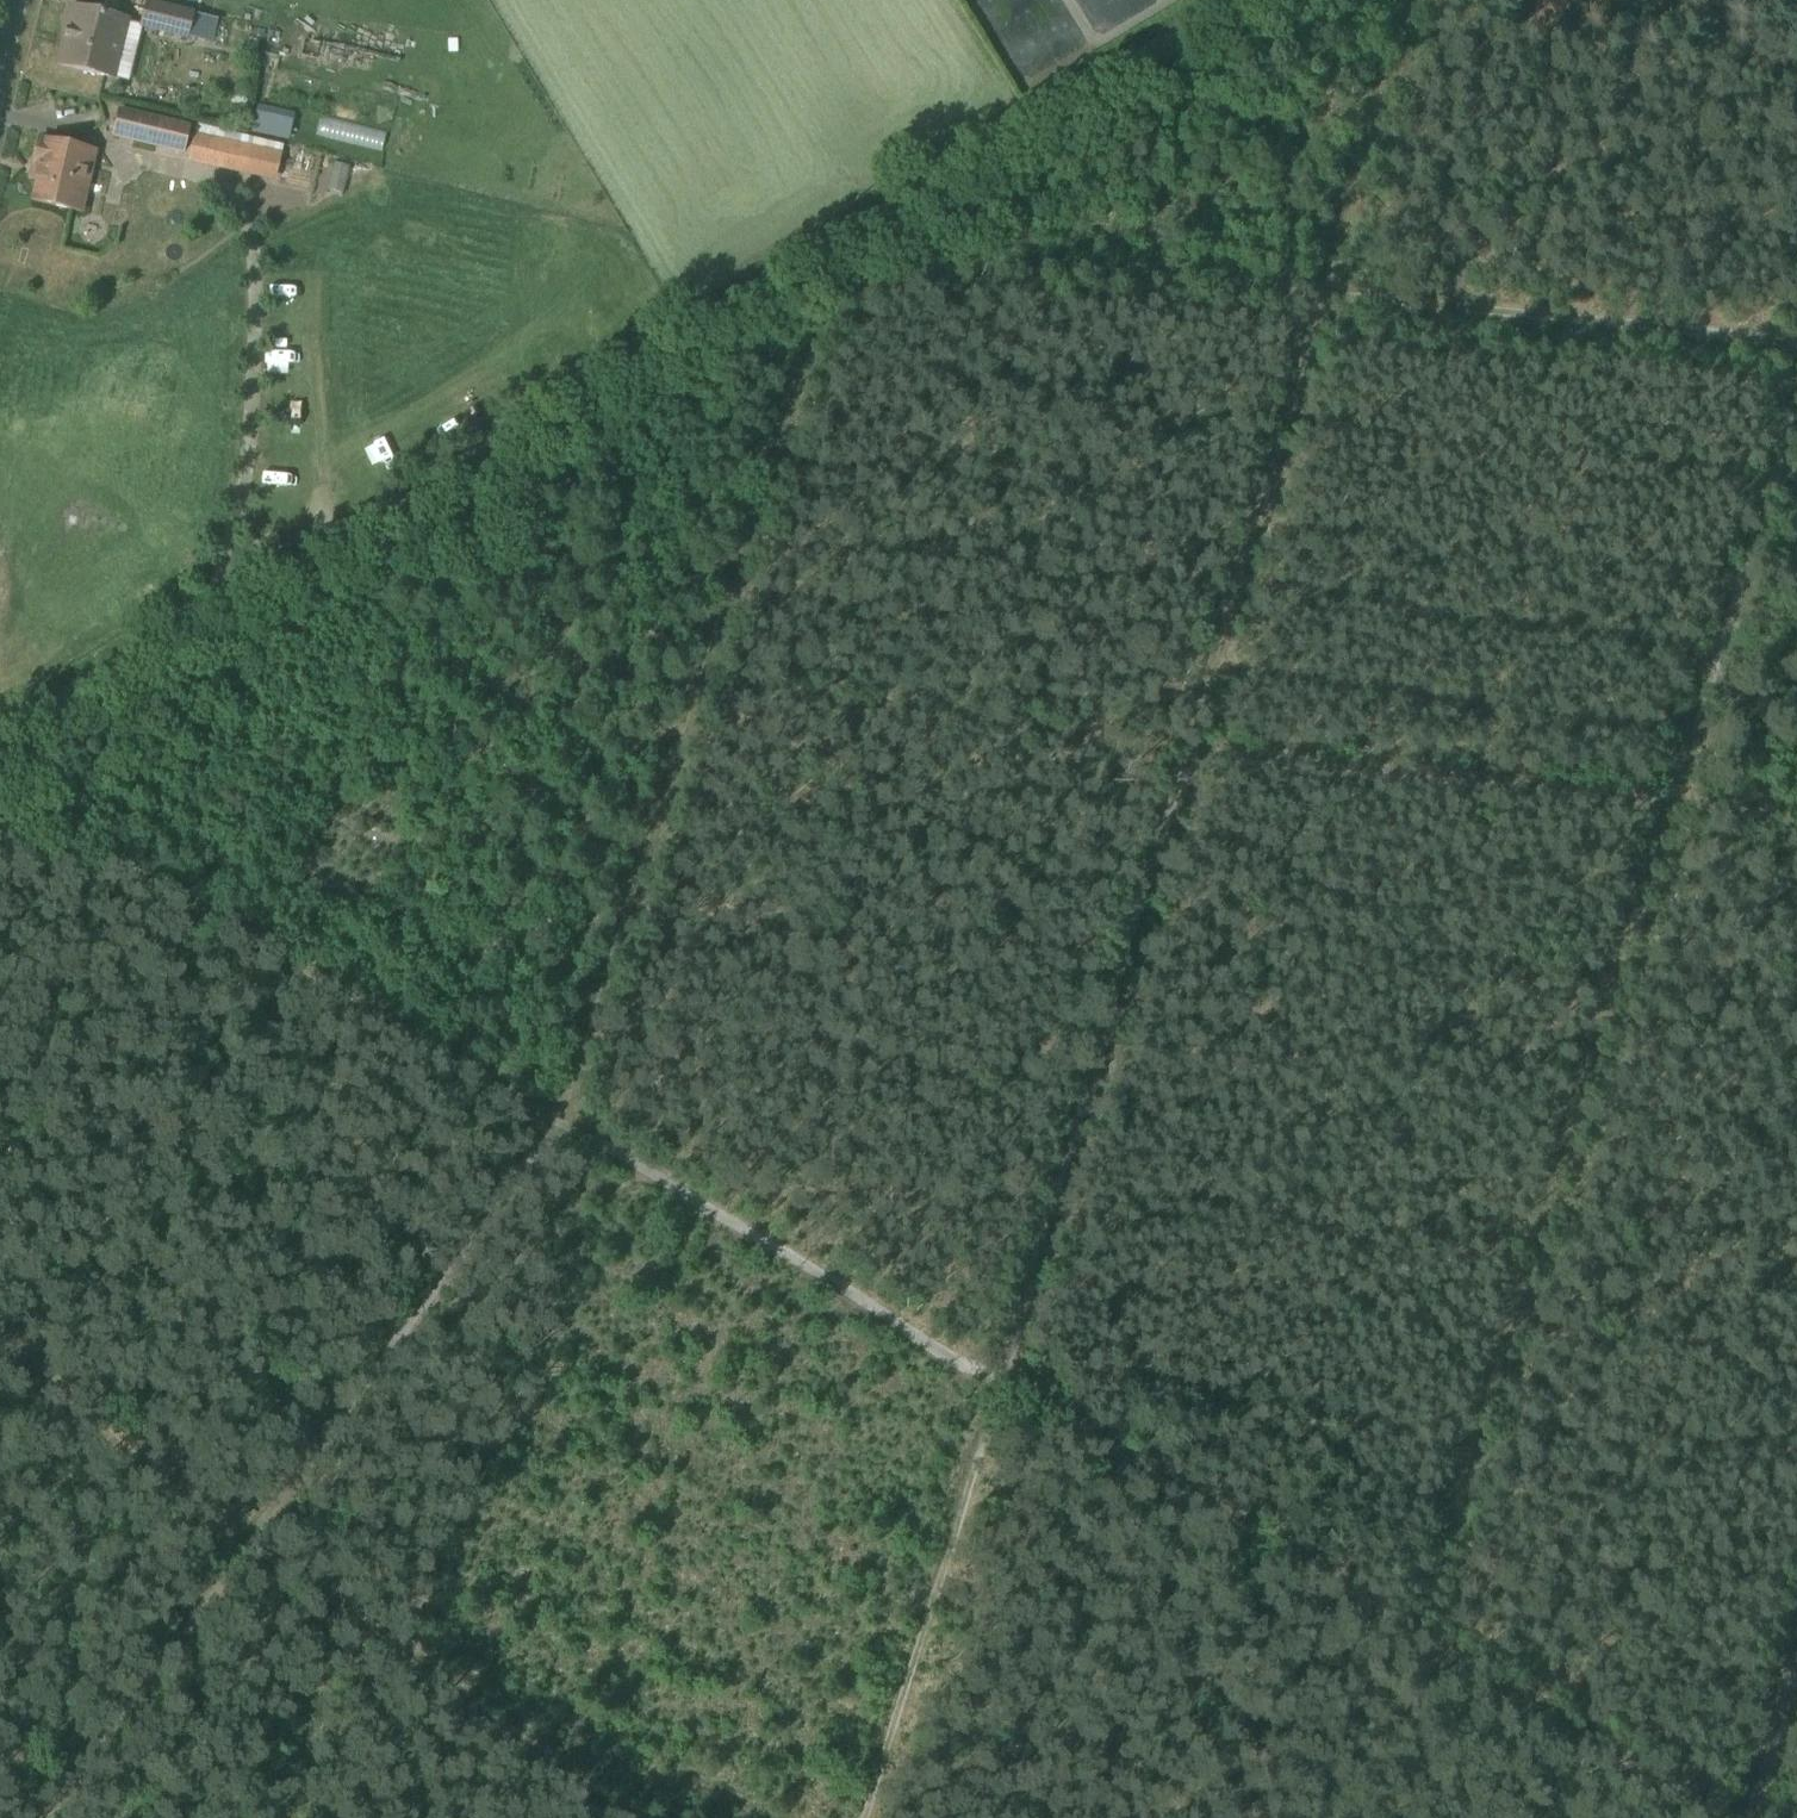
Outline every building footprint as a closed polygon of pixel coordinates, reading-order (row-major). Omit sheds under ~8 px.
[(217,21),(147,2),(141,27),(210,46),(217,21)] [(127,28),(128,22),(69,8),(63,33),(66,33),(57,67),(127,84),(140,31),(127,28)] [(257,106),(255,133),(293,136),(295,109),(257,106)] [(188,129),(117,112),(110,139),(181,156),(188,129)] [(374,147),(379,128),(323,115),(319,134),(374,147)] [(196,124),(186,162),(274,182),(283,146),(196,124)] [(39,168),(30,205),(82,217),(97,154),(39,140),(33,166),(39,168)] [(338,162),(333,188),(344,190),(349,164),(338,162)] [(282,395),(282,406),(318,408),(319,397),(282,395)]
